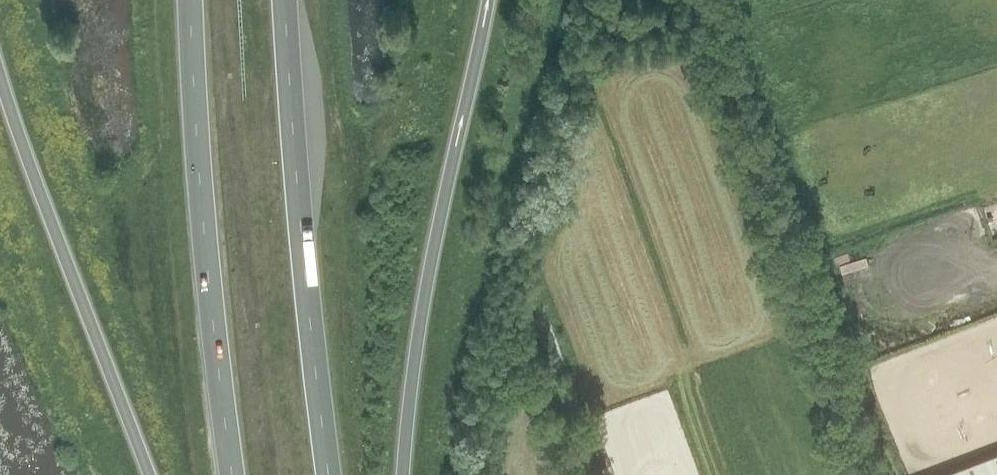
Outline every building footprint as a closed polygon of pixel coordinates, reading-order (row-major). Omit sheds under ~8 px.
[(938,474),(996,474),(996,453),(938,474)]
